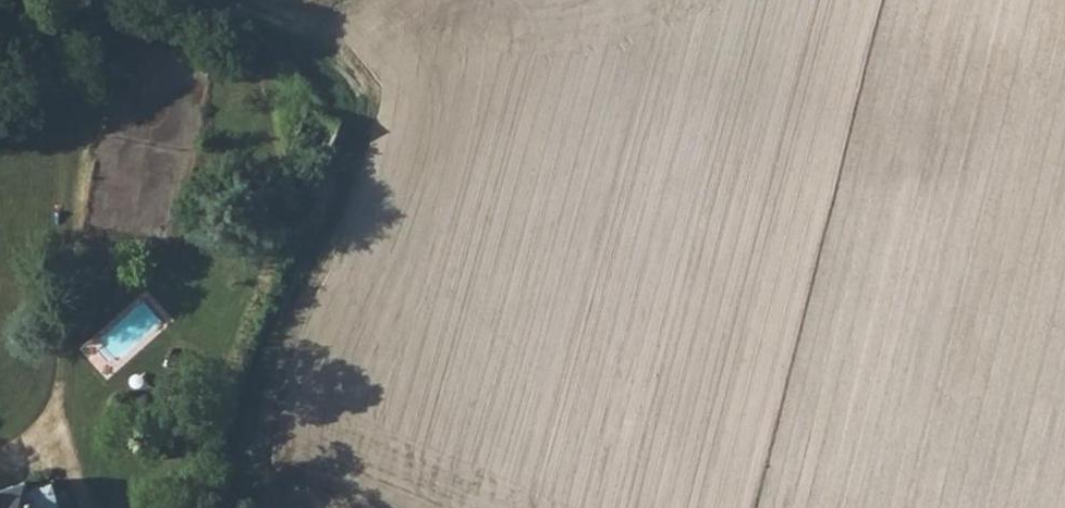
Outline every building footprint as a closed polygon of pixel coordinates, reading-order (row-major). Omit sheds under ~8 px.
[(0,492),(0,507),(62,507),(57,488),(27,494),(25,486),(0,492)]
